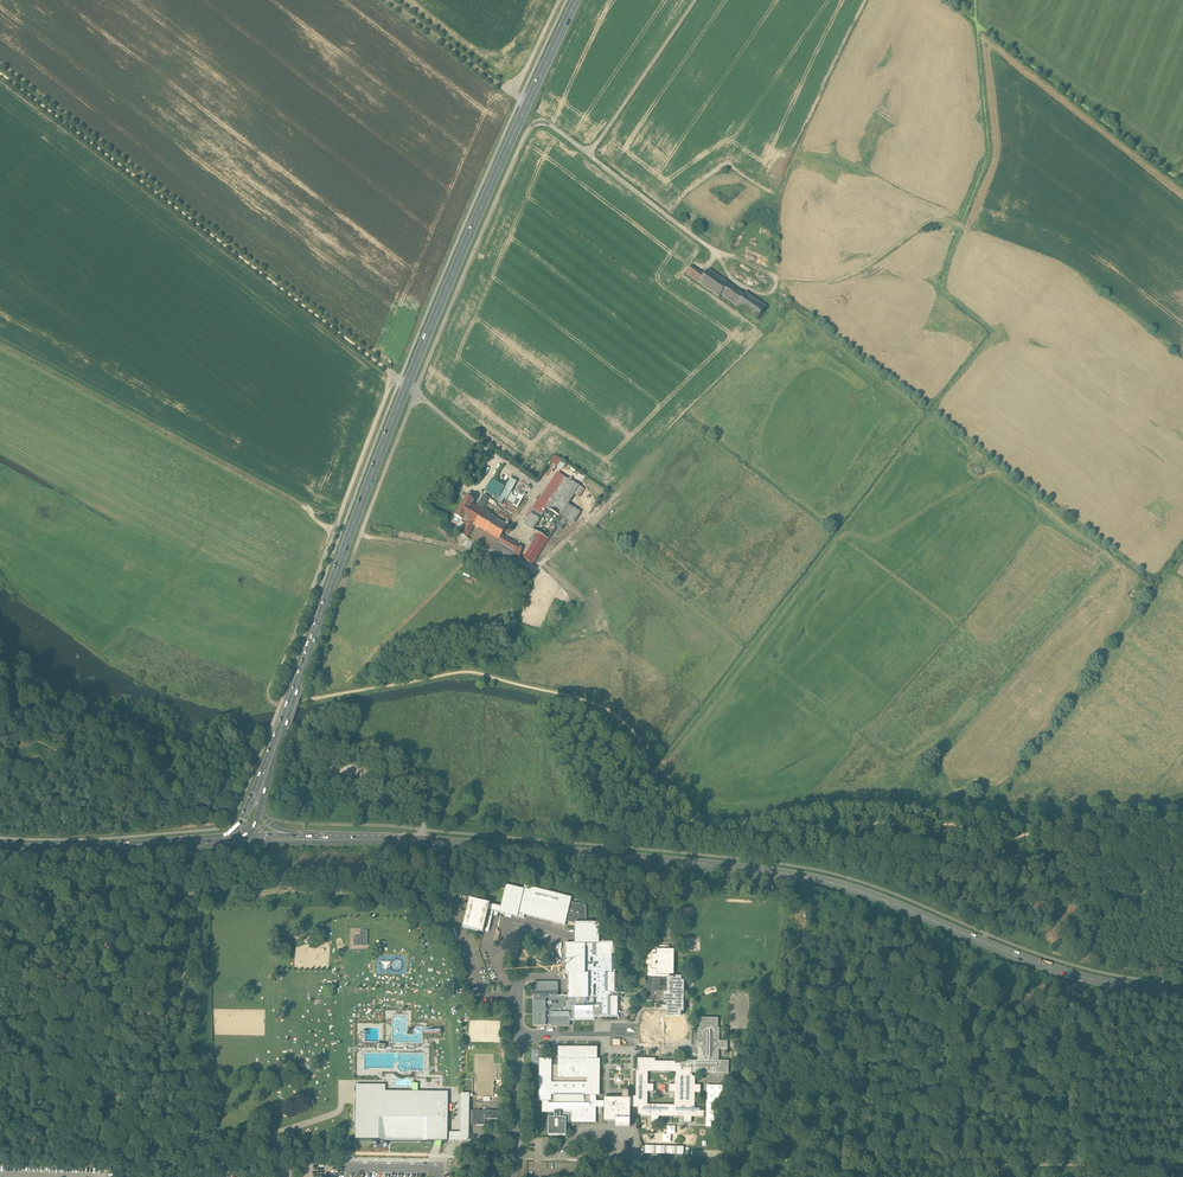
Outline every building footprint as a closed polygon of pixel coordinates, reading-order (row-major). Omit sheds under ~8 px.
[(728,283),(707,270),(705,273),(693,265),(688,272),(700,280),(699,282),(720,296),(721,293),(737,304),(736,306),(757,319),(767,304),(746,291),(745,292),(729,282),(728,283)] [(555,456),(551,462),(563,469),(567,463),(555,456)] [(539,532),(524,557),(537,565),(564,518),(575,524),(583,511),(571,505),(583,485),(560,472),(541,500),(540,499),(525,524),(539,532)] [(519,481),(512,477),(498,503),(504,506),(519,515),(533,489),(524,484),(512,505),(507,502),(519,481)] [(499,498),(506,485),(493,478),(486,491),(499,498)] [(474,542),(509,563),(519,546),(502,536),(508,526),(483,510),(490,498),(484,494),(477,507),(472,504),(475,501),(467,496),(455,516),(462,521),(463,519),(467,522),(460,533),(468,538),(463,547),(469,550),(474,542)] [(586,907),(573,903),(574,899),(527,887),(526,890),(508,886),(502,913),(509,915),(508,918),(514,920),(515,916),(521,918),(522,915),(567,926),(568,922),(577,925),(577,942),(568,942),(567,996),(560,996),(560,981),(534,980),(533,1025),(574,1025),(574,1019),(594,1019),(595,1014),(609,1015),(609,1017),(620,1017),(620,998),(611,998),(611,992),(614,992),(614,973),(611,973),(613,943),(602,943),(599,924),(585,924),(586,907)] [(366,931),(360,931),(360,939),(353,939),(353,943),(354,943),(354,944),(360,944),(360,943),(361,943),(361,939),(367,939),(367,931),(366,931)] [(676,949),(650,948),(650,980),(646,980),(646,991),(669,992),(669,982),(676,982),(676,949)] [(664,1001),(664,993),(647,992),(647,1000),(664,1001)] [(683,1030),(683,1017),(648,1016),(648,1030),(683,1030)] [(704,1105),(694,1105),(694,1091),(703,1091),(703,1084),(694,1084),(695,1074),(731,1074),(731,1060),(722,1060),(722,1049),(729,1050),(730,1040),(722,1040),(723,1018),(698,1018),(697,1060),(639,1059),(638,1100),(601,1099),(602,1061),(544,1060),(543,1111),(557,1111),(557,1118),(551,1118),(551,1136),(569,1137),(569,1118),(562,1118),(563,1111),(571,1111),(571,1122),(596,1122),(596,1112),(605,1112),(605,1126),(635,1126),(635,1112),(641,1112),(641,1117),(704,1118),(704,1105)] [(442,1141),(446,1141),(447,1092),(418,1091),(418,1084),(415,1083),(412,1083),(412,1084),(412,1086),(412,1091),(385,1091),(385,1085),(356,1084),(354,1139),(436,1141),(434,1145),(436,1145),(439,1145),(442,1141)] [(715,1126),(715,1101),(723,1101),(723,1085),(707,1085),(706,1126),(715,1126)] [(462,1094),(462,1140),(468,1140),(468,1096),(472,1096),(472,1094),(462,1094)] [(501,1119),(501,1111),(472,1111),(472,1125),(484,1125),(484,1119),(501,1119)] [(663,1134),(663,1142),(671,1142),(671,1134),(676,1134),(676,1126),(667,1125),(667,1134),(663,1134)] [(663,1154),(663,1146),(645,1145),(645,1153),(654,1154),(663,1154)]
